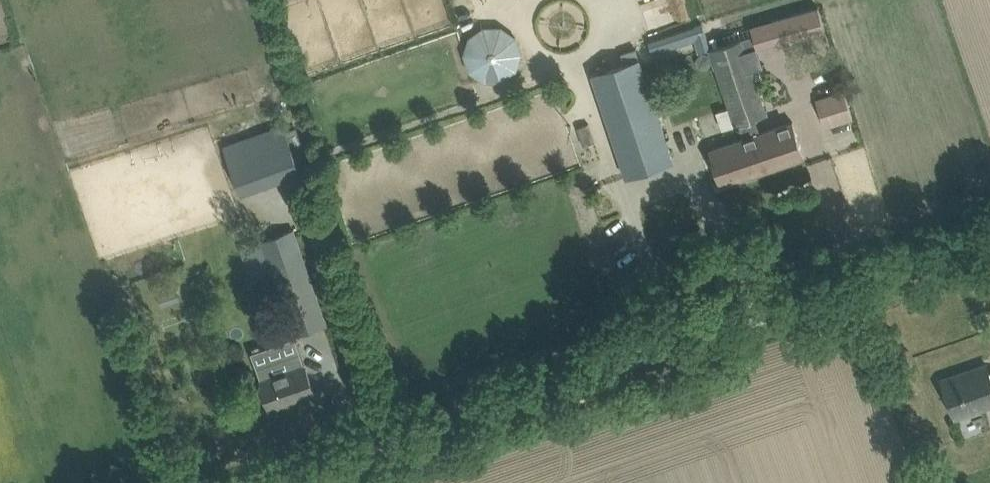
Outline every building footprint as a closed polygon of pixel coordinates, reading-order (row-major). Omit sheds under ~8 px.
[(459,41),(481,86),(523,67),(501,21),(459,41)] [(705,32),(701,22),(647,40),(652,54),(694,40),(698,53),(710,49),(714,48),(708,31),(705,32)] [(752,35),(714,48),(710,49),(714,60),(735,123),(738,122),(744,138),(751,158),(762,154),(767,170),(805,157),(799,138),(793,121),(760,132),(755,116),(766,113),(751,69),(762,65),(756,46),(752,35)] [(626,177),(674,161),(640,58),(592,74),(626,177)] [(813,99),(824,127),(852,116),(842,89),(813,99)] [(286,131),(283,124),(224,145),(242,194),(301,173),(296,158),(300,151),(302,143),(296,127),(286,131)] [(751,158),(744,138),(709,149),(721,185),(767,170),(762,154),(751,158)] [(327,324),(294,230),(240,248),(251,279),(272,271),(294,335),(327,324)] [(304,366),(299,351),(257,365),(262,380),(261,380),(271,408),(315,393),(305,365),(304,366)] [(948,399),(953,411),(983,401),(984,406),(989,404),(989,372),(989,370),(961,379),(959,374),(942,380),(948,399)]
